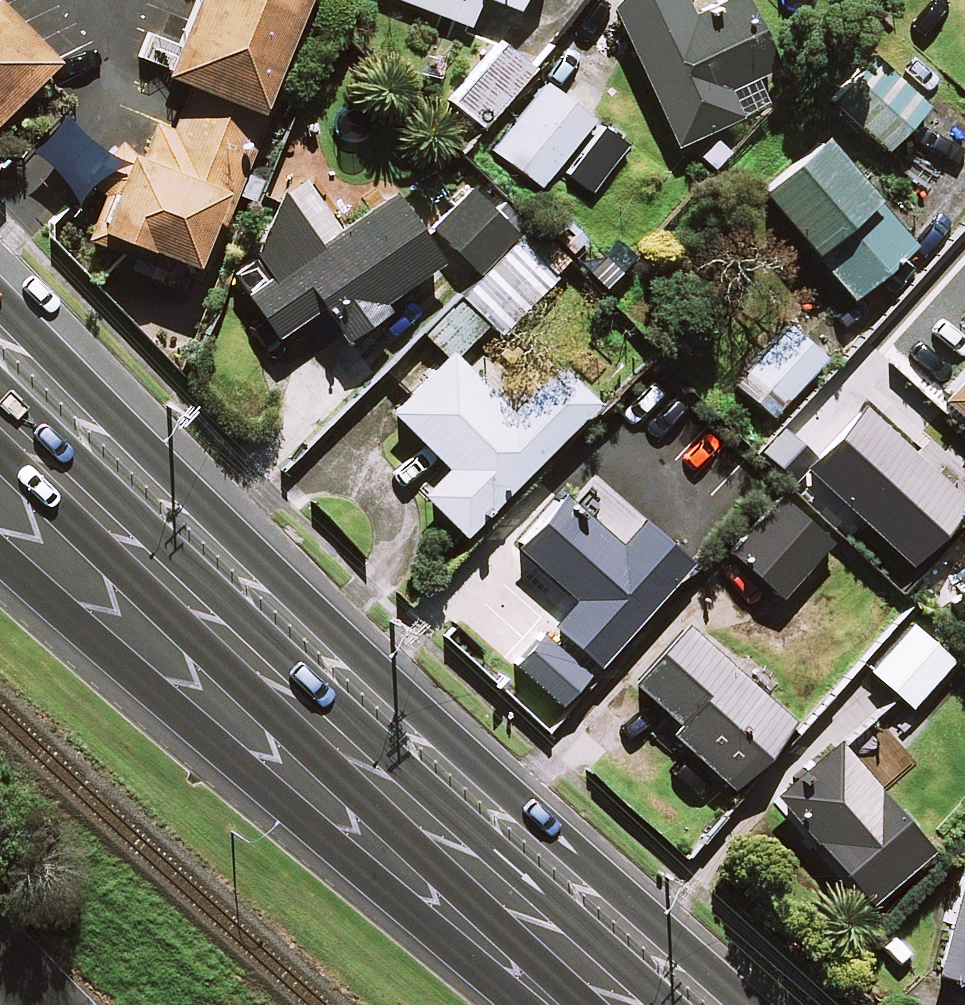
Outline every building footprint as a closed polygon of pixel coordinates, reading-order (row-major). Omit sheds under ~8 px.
[(260,116),(309,0),(189,0),(158,78),(185,89),(169,133),(152,127),(139,160),(123,154),(94,234),(202,273),(260,116)] [(464,28),(476,0),(397,0),(464,28)] [(515,12),(520,0),(487,0),(515,12)] [(681,0),(603,0),(674,148),(736,118),(723,90),(776,65),(745,0),(740,0),(692,23),(681,0)] [(0,10),(0,119),(54,65),(0,10)] [(592,121),(494,44),(448,102),(482,129),(500,106),(517,120),(493,152),(540,189),(592,121)] [(924,108),(871,59),(830,103),(882,153),(924,108)] [(624,147),(600,130),(564,180),(588,197),(624,147)] [(909,246),(816,141),(754,195),(847,301),(909,246)] [(316,197),(294,183),(249,252),(269,280),(244,297),(273,339),(318,308),(341,341),(380,315),(375,307),(435,265),(389,197),(340,231),(316,197)] [(512,230),(470,190),(430,231),(472,271),(512,230)] [(553,280),(518,243),(489,269),(524,307),(553,280)] [(524,307),(489,269),(460,296),(494,334),(524,307)] [(441,362),(450,356),(481,327),(456,301),(417,337),(441,362)] [(821,358),(780,323),(728,384),(769,418),(821,358)] [(450,356),(441,362),(389,414),(445,470),(419,496),(460,537),(592,404),(556,368),(509,415),(450,356)] [(938,404),(964,428),(964,373),(938,404)] [(857,408),(800,474),(914,573),(964,514),(964,502),(857,408)] [(621,545),(564,494),(514,550),(572,601),(514,667),(558,707),(684,565),(639,525),(621,545)] [(828,540),(776,495),(725,553),(777,599),(828,540)] [(788,723),(683,626),(629,684),(675,726),(667,734),(727,790),(788,723)] [(944,669),(901,631),(867,670),(910,707),(944,669)] [(926,849),(834,746),(773,800),(866,903),(926,849)] [(931,973),(964,983),(964,853),(931,973)]
